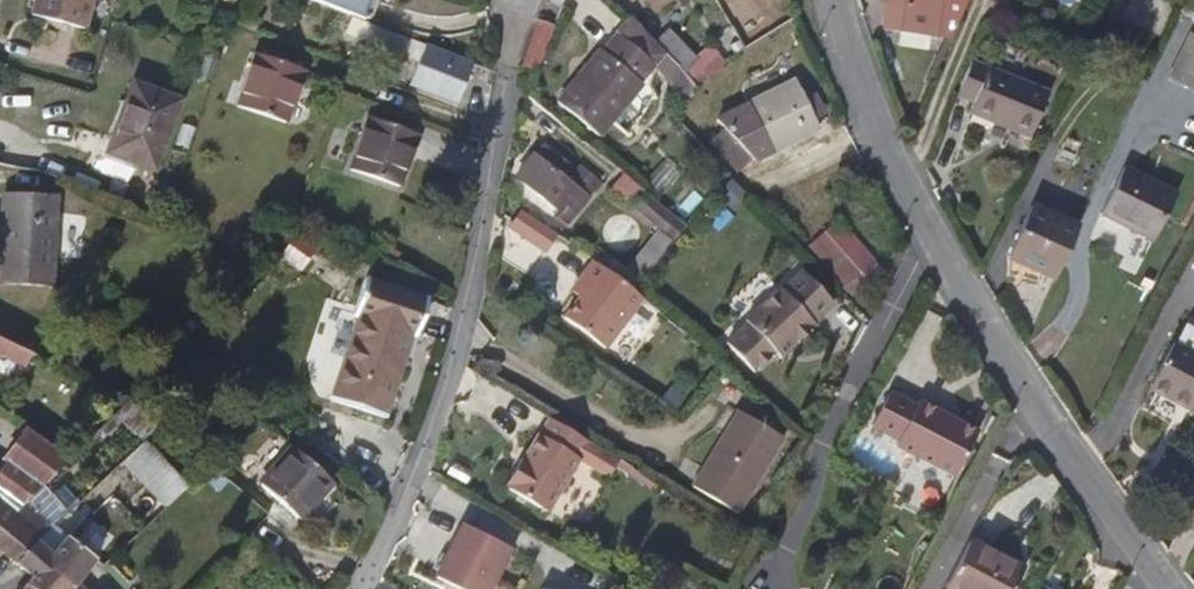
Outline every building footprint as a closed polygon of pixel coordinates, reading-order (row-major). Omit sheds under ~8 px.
[(84,0),(29,0),(25,11),(75,26),(84,0)] [(351,19),(361,22),(370,0),(302,0),(351,19)] [(653,9),(666,0),(647,0),(653,9)] [(951,40),(968,0),(889,0),(884,29),(951,40)] [(654,42),(627,14),(557,101),(599,135),(632,96),(666,54),(654,42)] [(471,65),(378,29),(361,22),(351,19),(346,35),(418,61),(409,86),(456,104),(471,65)] [(552,24),(538,20),(521,66),(535,71),(552,24)] [(688,77),(716,57),(709,48),(695,58),(668,29),(654,42),(666,54),(669,57),(676,67),(688,77)] [(1169,77),(1193,89),(1193,37),(1189,34),(1169,77)] [(286,124),(306,72),(256,54),(237,107),(286,124)] [(663,65),(670,72),(676,67),(669,57),(663,65)] [(720,63),(721,63),(716,57),(688,77),(695,84),(720,63)] [(971,63),(956,97),(972,103),(967,115),(1028,138),(1046,94),(971,63)] [(697,87),(695,84),(688,77),(676,67),(670,72),(664,79),(683,100),(697,87)] [(734,172),(736,173),(749,161),(817,127),(814,119),(803,98),(794,82),(717,120),(711,116),(698,129),(734,172)] [(155,170),(180,101),(132,84),(126,102),(121,100),(103,152),(155,170)] [(803,98),(814,119),(825,114),(815,93),(803,98)] [(395,188),(414,136),(367,119),(348,170),(395,188)] [(532,156),(516,175),(560,211),(556,217),(565,225),(587,198),(570,184),(576,174),(556,157),(547,168),(532,156)] [(667,196),(683,175),(664,162),(649,183),(667,196)] [(1101,214),(1154,241),(1177,196),(1124,169),(1101,214)] [(686,225),(707,200),(684,181),(663,206),(666,209),(686,225)] [(732,211),(745,194),(731,182),(717,198),(732,211)] [(1,195),(0,214),(13,214),(13,196),(1,195)] [(0,214),(0,221),(0,287),(51,288),(55,197),(13,196),(13,214),(0,214)] [(1008,258),(1055,278),(1077,229),(1030,207),(1008,258)] [(557,235),(520,208),(509,226),(545,251),(557,235)] [(669,245),(686,225),(666,209),(660,215),(669,223),(659,235),(669,245)] [(836,223),(811,244),(853,290),(877,269),(877,267),(836,223)] [(618,279),(632,289),(655,262),(642,251),(618,279)] [(766,278),(731,309),(733,311),(711,331),(738,361),(760,342),(763,346),(776,334),(779,337),(802,318),(799,314),(821,294),(791,260),(769,280),(766,278)] [(605,351),(643,299),(632,289),(618,279),(593,262),(583,277),(592,285),(581,300),(565,322),(570,325),(605,351)] [(571,293),(581,300),(592,285),(583,277),(571,293)] [(415,335),(426,299),(363,281),(353,315),(359,318),(332,401),(383,417),(410,334),(415,335)] [(1151,384),(1187,404),(1184,409),(1193,414),(1193,329),(1186,325),(1175,343),(1174,343),(1151,384)] [(24,370),(32,357),(0,341),(0,358),(24,370)] [(898,445),(896,450),(954,479),(976,435),(917,405),(914,410),(888,397),(871,432),(898,445)] [(736,412),(691,486),(736,513),(782,439),(736,412)] [(577,452),(584,438),(548,416),(520,458),(517,456),(502,482),(505,488),(542,511),(576,457),(577,452)] [(6,463),(8,465),(41,489),(66,465),(26,437),(6,463)] [(134,539),(186,491),(142,445),(90,494),(134,539)] [(297,522),(329,484),(293,452),(261,490),(297,522)] [(0,476),(0,498),(17,513),(41,489),(8,465),(0,476)] [(0,498),(0,554),(15,566),(35,544),(9,521),(17,513),(0,498)] [(437,577),(460,588),(489,588),(494,580),(508,586),(521,559),(507,551),(509,548),(462,526),(437,577)] [(72,588),(73,588),(94,564),(65,541),(50,557),(35,544),(15,566),(32,581),(43,567),(72,588)] [(944,588),(946,588),(1012,588),(1022,570),(969,541),(944,588)] [(43,567),(32,581),(26,588),(72,588),(43,567)]
